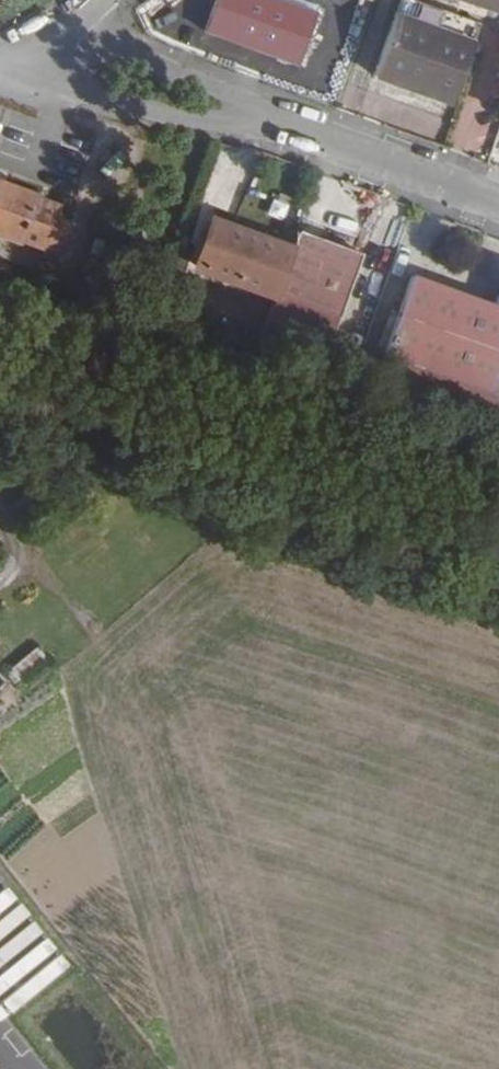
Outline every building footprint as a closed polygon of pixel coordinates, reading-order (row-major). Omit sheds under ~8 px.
[(288,0),(204,0),(195,27),(289,60),(309,7),(288,0)] [(498,10),(498,0),(472,0),(498,10)] [(482,42),(406,16),(379,92),(455,120),(482,42)] [(19,233),(61,247),(73,216),(56,210),(63,201),(37,193),(38,186),(0,174),(0,229),(19,236),(19,233)] [(215,221),(209,235),(196,271),(293,304),(285,328),(348,350),(356,327),(384,244),(307,217),(299,236),(220,207),(215,221)] [(410,271),(383,350),(487,388),(498,356),(498,304),(410,271)] [(487,388),(383,350),(375,369),(480,407),(487,388)] [(11,894),(0,879),(0,902),(11,894)]
